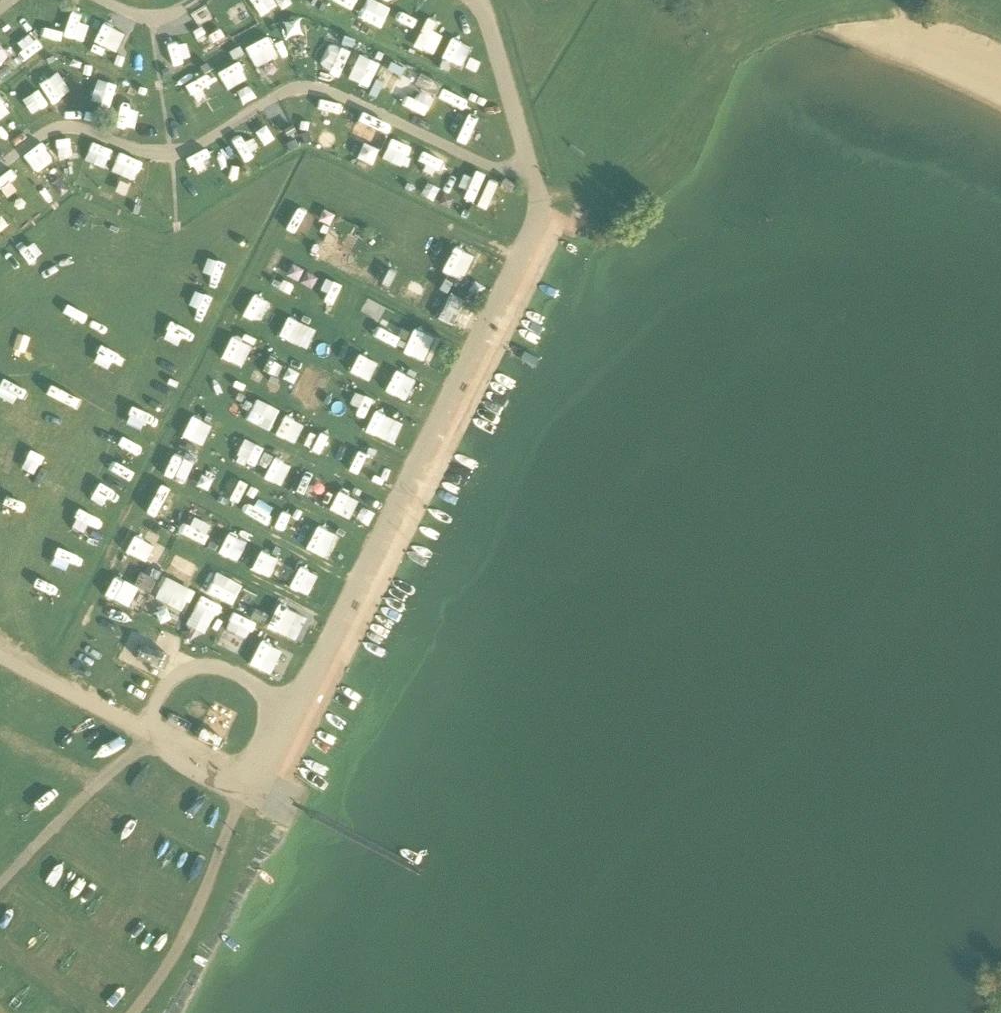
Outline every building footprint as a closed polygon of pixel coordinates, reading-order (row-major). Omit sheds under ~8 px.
[(277,5),(274,0),(249,0),(260,17),(277,5)] [(350,14),(357,0),(335,0),(332,5),(350,14)] [(391,4),(383,0),(367,0),(359,17),(380,27),(391,4)] [(220,13),(231,32),(251,21),(240,2),(220,13)] [(409,40),(418,22),(398,13),(390,31),(409,40)] [(439,53),(447,22),(424,16),(417,48),(439,53)] [(64,41),(66,21),(46,18),(44,39),(64,41)] [(18,54),(37,40),(23,21),(4,35),(18,54)] [(310,23),(287,24),(288,58),(311,58),(310,23)] [(100,54),(108,32),(88,25),(80,46),(100,54)] [(199,36),(203,45),(227,36),(223,27),(199,36)] [(340,34),(337,51),(357,54),(360,37),(340,34)] [(464,66),(471,45),(450,38),(442,59),(464,66)] [(249,48),(259,66),(275,57),(265,39),(249,48)] [(115,40),(107,58),(126,66),(134,49),(115,40)] [(374,76),(384,48),(374,45),(364,72),(374,76)] [(217,70),(225,88),(247,77),(238,59),(217,70)] [(47,86),(73,83),(70,62),(45,65),(47,86)] [(400,88),(407,71),(384,63),(378,80),(400,88)] [(83,82),(104,87),(108,70),(87,65),(83,82)] [(413,74),(407,93),(428,100),(434,81),(413,74)] [(4,87),(16,103),(30,92),(18,76),(4,87)] [(123,87),(117,102),(129,106),(135,91),(123,87)] [(460,107),(464,99),(443,89),(439,97),(460,107)] [(3,133),(16,122),(0,102),(0,128),(3,133)] [(316,124),(309,108),(293,115),(300,131),(316,124)] [(342,134),(348,116),(328,109),(322,127),(342,134)] [(470,114),(458,139),(478,148),(490,123),(470,114)] [(73,134),(47,138),(50,162),(77,158),(73,134)] [(113,173),(136,177),(140,157),(117,152),(113,173)] [(147,179),(142,198),(162,203),(167,184),(147,179)] [(308,235),(317,216),(297,207),(288,226),(308,235)] [(383,260),(389,247),(378,242),(363,274),(389,286),(398,267),(383,260)] [(448,254),(440,274),(460,282),(472,252),(460,247),(456,257),(448,254)] [(403,295),(422,303),(433,278),(414,270),(403,295)] [(334,308),(342,287),(321,279),(313,300),(334,308)] [(451,326),(465,301),(441,288),(428,313),(451,326)] [(376,315),(380,302),(367,297),(363,310),(376,315)] [(299,345),(309,325),(287,315),(278,335),(299,345)] [(374,335),(398,348),(408,330),(383,317),(374,335)] [(424,361),(434,338),(412,329),(403,353),(424,361)] [(346,336),(334,349),(348,361),(360,348),(346,336)] [(349,369),(366,380),(378,361),(361,351),(349,369)] [(305,391),(321,398),(330,376),(314,369),(305,391)] [(405,401),(416,378),(396,369),(385,391),(405,401)] [(201,395),(222,404),(233,379),(212,370),(201,395)] [(252,397),(243,418),(267,429),(276,408),(252,397)] [(394,444),(403,422),(374,410),(365,432),(394,444)] [(297,441),(303,422),(283,415),(276,434),(297,441)] [(183,436),(204,445),(212,424),(191,416),(183,436)] [(319,432),(312,450),(331,457),(338,438),(319,432)] [(366,479),(376,457),(356,447),(345,469),(366,479)] [(164,475),(185,483),(195,461),(173,452),(164,475)] [(280,484),(289,464),(263,452),(254,472),(280,484)] [(238,499),(247,482),(232,474),(222,490),(238,499)] [(157,485),(148,505),(166,513),(174,493),(157,485)] [(331,508),(343,512),(350,494),(337,490),(331,508)] [(257,519),(266,500),(249,492),(240,511),(257,519)] [(171,548),(157,542),(161,533),(138,522),(123,553),(160,571),(171,548)] [(316,524),(306,548),(328,557),(338,534),(316,524)] [(227,535),(221,549),(237,556),(243,542),(227,535)] [(270,576),(278,557),(259,550),(251,568),(270,576)] [(172,574),(186,581),(195,564),(180,557),(172,574)] [(307,595),(315,575),(297,567),(288,586),(307,595)] [(148,591),(155,579),(142,571),(134,586),(114,576),(104,594),(131,608),(142,588),(148,591)] [(215,571),(204,591),(230,604),(241,584),(215,571)] [(177,606),(187,588),(167,576),(156,594),(177,606)] [(206,633),(220,603),(200,594),(186,624),(206,633)] [(306,616),(277,603),(267,626),(296,639),(306,616)] [(233,611),(226,629),(248,637),(255,620),(233,611)] [(226,647),(241,652),(245,638),(230,633),(226,647)] [(263,638),(252,661),(273,671),(284,648),(263,638)] [(163,668),(169,654),(143,642),(137,656),(163,668)] [(225,735),(204,725),(197,737),(218,748),(225,735)]
